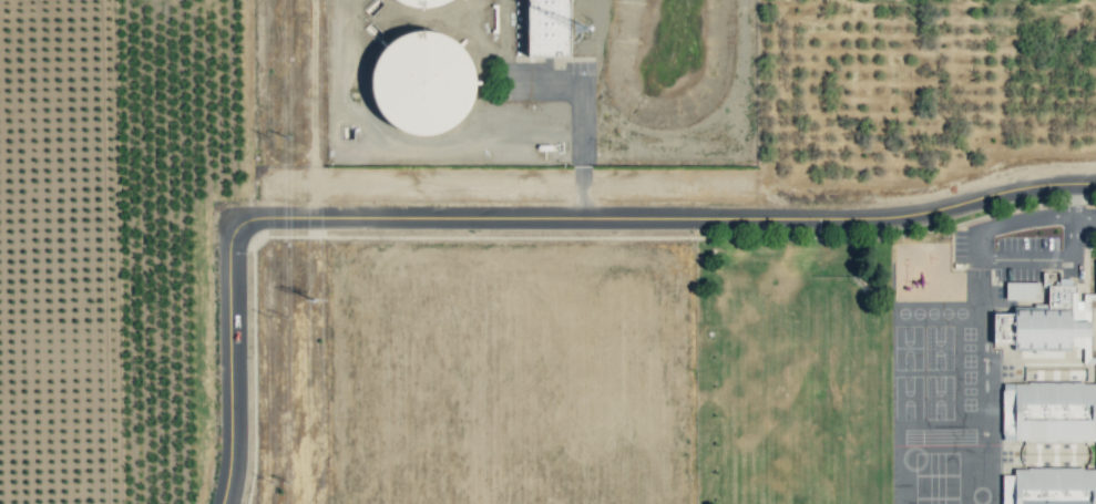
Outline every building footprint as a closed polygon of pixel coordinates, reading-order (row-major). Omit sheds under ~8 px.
[(527,56),(569,55),(568,0),(526,0),(527,56)] [(380,134),(474,125),(466,31),(371,40),(380,134)] [(1095,298),(1095,277),(1083,308),(1071,283),(990,320),(992,349),(1079,345),(1095,379),(1001,385),(1004,443),(1095,438),(1095,453),(1095,346),(1093,297),(1095,298)] [(1039,282),(1005,282),(1005,299),(1039,299),(1039,282)] [(1000,471),(1002,503),(1095,503),(1095,466),(1000,471)]
